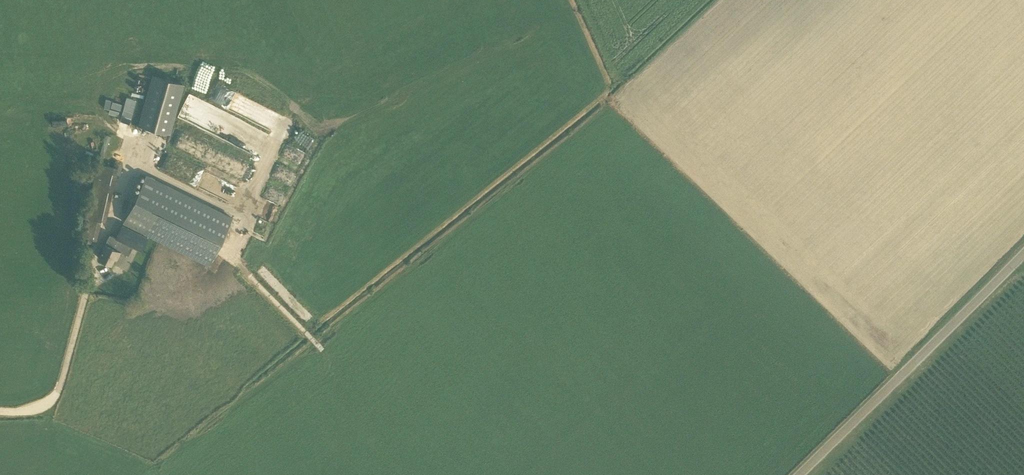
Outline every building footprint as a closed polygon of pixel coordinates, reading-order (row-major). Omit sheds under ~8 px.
[(170,134),(185,84),(152,74),(137,125),(170,134)] [(209,265),(214,254),(233,217),(146,174),(122,222),(209,265)] [(223,187),(219,195),(224,198),(228,190),(223,187)] [(141,251),(148,236),(123,224),(116,237),(109,234),(98,257),(111,263),(114,256),(117,258),(121,250),(119,249),(123,241),(141,251)]
